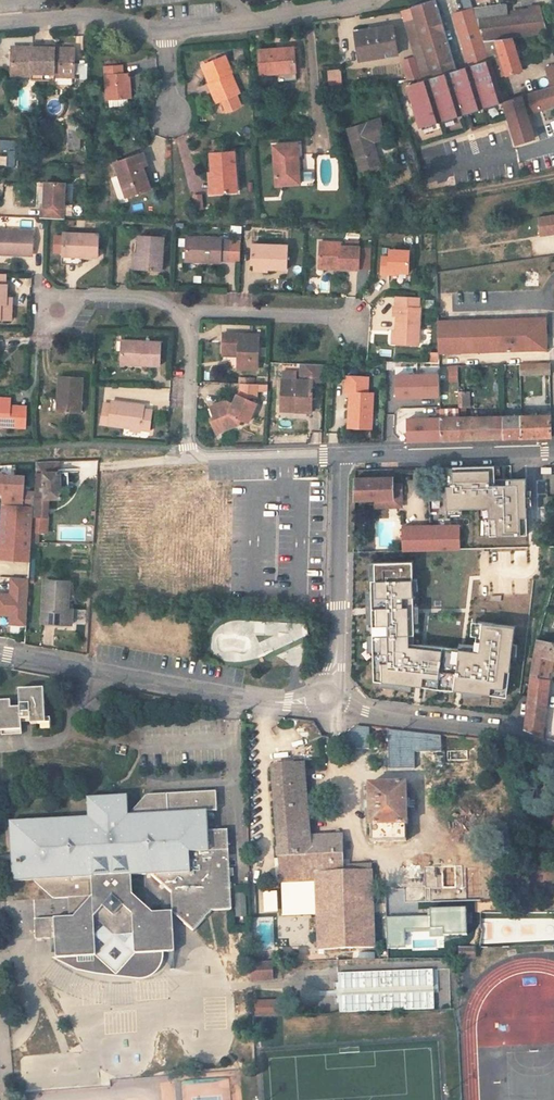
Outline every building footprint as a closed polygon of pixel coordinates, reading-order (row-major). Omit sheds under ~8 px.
[(415,19),(433,77),(456,70),(435,0),(411,7),(415,19)] [(470,0),(462,0),(465,10),(452,15),(468,66),(490,59),(484,41),(473,8),(470,0)] [(473,8),(484,41),(512,38),(548,34),(541,11),(533,12),(532,9),(524,10),(525,13),(506,16),(505,4),(473,8)] [(421,81),(433,77),(415,19),(404,23),(421,81)] [(393,26),(358,32),(362,61),(398,55),(393,26)] [(512,38),(484,41),(490,59),(496,79),(522,70),(512,38)] [(23,48),(11,48),(11,76),(31,76),(31,81),(54,80),(54,76),(74,76),(74,48),(62,48),(62,50),(54,50),(54,46),(31,46),(31,50),(23,50),(23,48)] [(294,48),(258,51),(260,75),(278,74),(278,77),(296,75),(294,48)] [(224,56),(202,66),(208,82),(211,82),(219,102),(238,95),(229,74),(231,73),(224,56)] [(433,77),(421,81),(406,86),(419,128),(433,124),(440,122),(503,102),(496,79),(490,59),(468,66),(456,70),(433,77)] [(114,66),(105,67),(104,67),(105,86),(106,100),(114,99),(130,98),(128,74),(121,74),(121,65),(114,66)] [(545,68),(550,87),(553,86),(553,65),(545,68)] [(328,86),(343,85),(342,69),(327,70),(328,86)] [(516,145),(534,139),(526,115),(553,106),(553,86),(550,87),(503,102),(516,145)] [(347,129),(360,171),(370,168),(380,165),(373,142),(386,138),(380,119),(347,129)] [(296,145),(273,147),(276,186),(299,184),(297,158),(296,145)] [(234,152),(210,154),(211,173),(208,173),(210,194),(237,192),(234,152)] [(144,153),(114,163),(126,198),(151,189),(143,167),(148,165),(144,153)] [(370,168),(360,171),(362,177),(372,174),(370,168)] [(40,207),(40,219),(62,220),(64,184),(44,183),(43,207),(40,207)] [(201,195),(193,196),(194,209),(202,209),(201,195)] [(538,218),(541,236),(553,234),(553,216),(538,218)] [(32,232),(0,231),(0,252),(6,252),(6,255),(32,256),(32,232)] [(98,258),(100,235),(63,233),(62,256),(82,257),(98,258)] [(138,270),(162,272),(164,238),(140,237),(139,254),(138,270)] [(221,241),(221,239),(186,238),(185,262),(220,263),(220,260),(229,261),(230,242),(221,241)] [(241,242),(230,242),(229,261),(240,261),(241,242)] [(341,243),(320,243),(319,265),(340,266),(340,269),(359,270),(360,247),(341,247),(341,243)] [(288,246),(251,245),(251,264),(255,264),(269,265),(269,269),(287,270),(288,246)] [(410,250),(390,250),(390,257),(383,257),(382,274),(390,274),(390,272),(398,272),(409,272),(410,250)] [(82,257),(62,256),(62,264),(81,265),(82,257)] [(10,322),(10,310),(5,310),(5,300),(6,287),(4,287),(4,276),(0,276),(0,322),(10,322)] [(21,278),(21,292),(30,292),(30,278),(21,278)] [(417,297),(394,296),(393,307),(392,307),(391,316),(395,316),(394,331),(393,344),(416,345),(418,308),(416,308),(417,297)] [(541,323),(542,351),(546,350),(545,317),(459,321),(459,327),(541,323)] [(438,328),(438,354),(542,351),(541,323),(459,327),(438,328)] [(257,335),(221,333),(221,351),(236,351),(236,355),(236,368),(256,369),(257,335)] [(121,342),(120,361),(142,361),(142,366),(160,367),(161,343),(121,342)] [(312,403),(313,381),(323,382),(324,364),(301,364),(301,381),(282,380),(281,403),(281,406),(296,407),(296,411),(312,412),(312,403)] [(519,365),(520,375),(549,374),(549,364),(519,365)] [(458,366),(448,367),(449,378),(458,377),(458,366)] [(439,375),(395,376),(396,398),(440,397),(439,375)] [(61,397),(61,403),(60,412),(81,413),(81,412),(82,403),(83,378),(59,377),(59,397),(61,397)] [(345,377),(344,393),(348,393),(348,403),(347,412),(347,428),(371,429),(371,412),(372,403),(372,394),(367,394),(368,378),(345,377)] [(231,405),(230,407),(223,404),(219,406),(218,403),(209,407),(211,412),(213,417),(209,419),(213,430),(224,427),(225,429),(237,424),(239,419),(246,422),(250,412),(254,403),(245,399),(245,397),(255,397),(255,384),(239,383),(238,396),(236,395),(232,403),(231,405)] [(266,392),(266,384),(258,384),(257,392),(266,392)] [(10,403),(10,401),(0,400),(0,424),(9,424),(9,429),(25,429),(26,413),(10,412),(10,408),(10,403)] [(112,403),(110,416),(103,415),(102,424),(105,424),(109,425),(114,425),(150,430),(152,412),(152,410),(144,409),(144,405),(129,403),(112,403)] [(103,412),(103,415),(110,416),(111,404),(105,403),(104,403),(103,412)] [(407,412),(407,420),(426,419),(426,412),(426,409),(407,410),(407,412)] [(440,413),(440,419),(441,441),(461,441),(460,418),(446,419),(445,412),(440,413)] [(551,415),(522,416),(523,439),(552,438),(551,415)] [(504,417),(505,439),(523,439),(522,416),(504,417)] [(460,418),(461,441),(505,439),(504,417),(460,418)] [(441,441),(440,419),(426,419),(407,420),(408,442),(441,441)] [(58,462),(35,463),(33,493),(33,507),(32,516),(47,517),(49,498),(68,498),(68,470),(59,470),(58,462)] [(495,466),(453,467),(453,486),(447,486),(447,509),(489,507),(490,535),(528,534),(526,479),(495,480),(495,466)] [(1,505),(33,507),(33,493),(23,492),(24,477),(0,475),(0,492),(2,492),(1,505)] [(393,478),(355,479),(354,501),(375,501),(394,500),(394,494),(402,494),(402,484),(393,484),(393,478)] [(394,500),(375,501),(375,509),(402,508),(402,494),(394,494),(394,500)] [(0,522),(0,559),(29,561),(31,542),(31,538),(31,533),(32,516),(33,507),(1,505),(0,522)] [(32,516),(31,533),(38,533),(46,533),(47,517),(32,516)] [(402,527),(402,552),(431,551),(430,526),(402,527)] [(430,526),(431,551),(459,550),(459,526),(430,526)] [(377,561),(367,682),(412,686),(412,687),(509,696),(515,627),(476,623),(473,650),(412,645),(419,565),(377,561)] [(27,627),(29,577),(10,577),(10,591),(3,591),(3,587),(0,587),(0,623),(1,623),(1,617),(9,617),(8,626),(27,627)] [(67,608),(69,582),(44,580),(42,624),(71,625),(73,608),(67,608)] [(537,639),(532,659),(531,667),(524,730),(541,737),(547,697),(547,678),(550,659),(553,660),(553,643),(537,639)] [(0,701),(0,731),(1,731),(1,736),(22,735),(21,720),(31,719),(32,724),(42,724),(42,729),(52,728),(51,719),(46,719),(45,689),(19,690),(20,707),(12,708),(11,701),(0,701)] [(104,707),(96,698),(83,710),(91,719),(104,707)] [(439,735),(388,729),(386,769),(412,769),(412,752),(439,752),(439,735)] [(376,946),(373,870),(343,871),(343,864),(342,835),(310,836),(305,764),(303,764),(303,760),(287,762),(287,765),(273,767),(280,856),(281,882),(316,881),(319,946),(319,949),(376,947),(376,946)] [(407,783),(369,784),(371,826),(372,826),(372,842),(408,841),(407,825),(409,825),(407,783)] [(147,795),(128,816),(127,796),(88,798),(89,818),(31,821),(12,843),(14,880),(34,880),(53,898),(69,898),(73,897),(74,917),(69,917),(36,919),(36,939),(56,938),(76,957),(96,955),(95,917),(115,935),(134,934),(157,953),(164,952),(175,952),(173,912),(194,931),(213,911),(232,910),(228,830),(208,831),(208,812),(217,812),(216,792),(147,795)] [(12,843),(31,821),(11,822),(12,843)] [(405,887),(405,902),(467,900),(466,884),(405,887)] [(258,918),(278,918),(278,892),(258,892),(258,918)] [(233,894),(234,917),(247,917),(246,893),(233,894)] [(466,926),(465,907),(443,907),(443,908),(428,908),(429,915),(429,928),(444,927),(444,934),(466,933),(466,926)] [(406,947),(405,928),(429,928),(429,915),(405,916),(386,916),(386,929),(387,948),(406,947)] [(162,958),(163,955),(164,954),(164,952),(157,953),(134,934),(115,935),(95,917),(96,955),(76,957),(56,938),(57,955),(57,957),(64,962),(72,966),(79,969),(89,971),(105,973),(114,974),(137,976),(148,974),(158,971),(162,958)] [(305,942),(304,921),(292,921),(293,942),(305,942)] [(460,955),(460,959),(476,958),(476,955),(476,948),(460,948),(460,955)] [(252,962),(252,977),(272,977),(272,962),(252,962)] [(301,1011),(367,1009),(366,991),(300,993),(301,1011)] [(254,999),(254,1012),(281,1012),(281,999),(254,999)] [(95,1053),(25,1059),(27,1087),(97,1082),(95,1053)]
